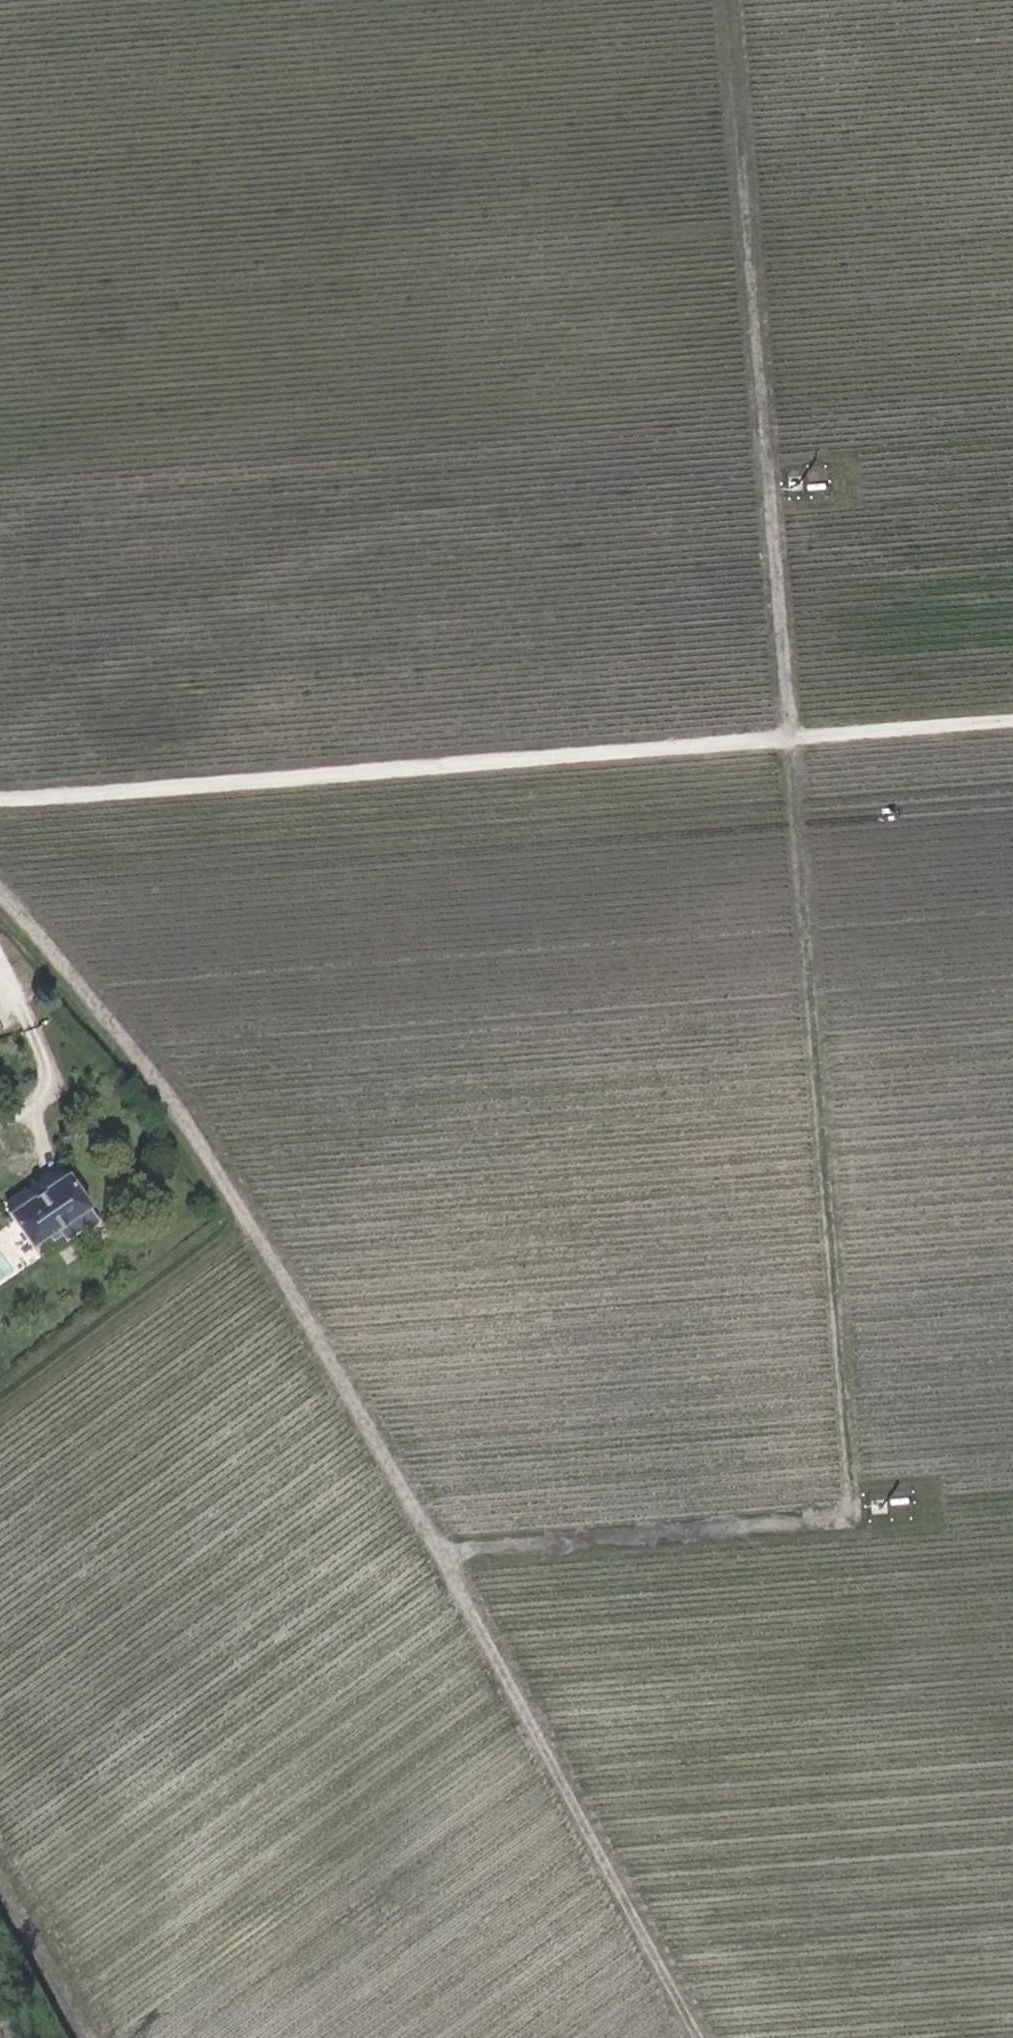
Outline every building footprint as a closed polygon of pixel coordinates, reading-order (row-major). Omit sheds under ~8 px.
[(70,1137),(66,1126),(59,1128),(63,1139),(70,1137)] [(47,1227),(90,1198),(67,1165),(6,1207),(37,1251),(55,1239),(47,1227)] [(47,1227),(55,1239),(98,1210),(90,1198),(47,1227)]
